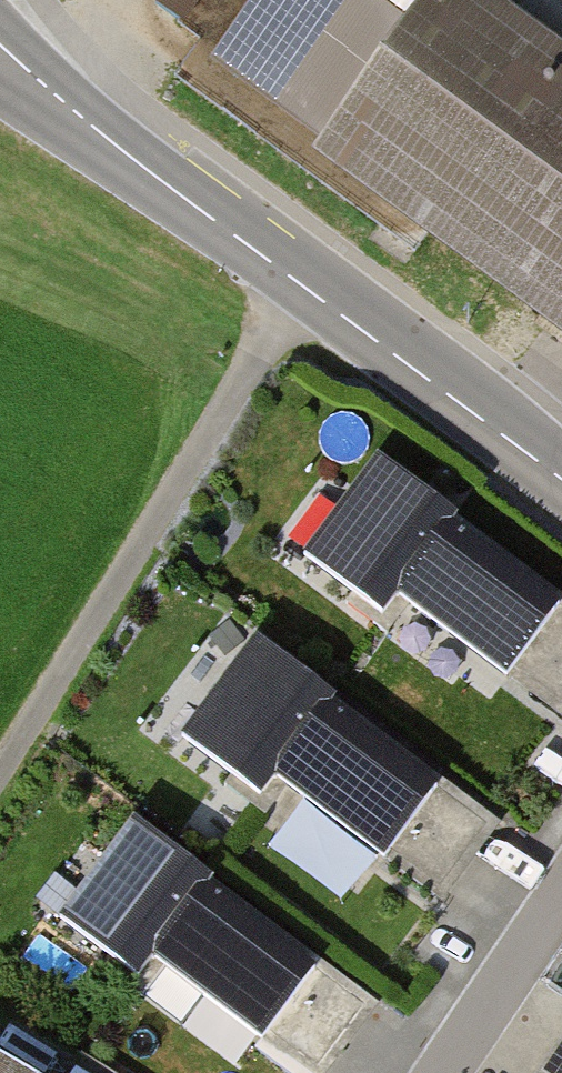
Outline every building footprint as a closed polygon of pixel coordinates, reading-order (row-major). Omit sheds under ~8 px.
[(487,0),(255,0),(199,80),(561,333),(561,52),(487,0)] [(454,522),(374,464),(301,564),(381,622),(395,603),(454,522)] [(561,601),(454,522),(395,603),(503,681),(561,601)] [(331,708),(251,648),(175,748),(256,808),(273,785),(331,708)] [(437,788),(331,708),(273,785),(379,865),(437,788)] [(208,893),(130,833),(73,905),(154,965),(208,893)] [(314,972),(208,893),(154,965),(259,1045),(314,972)] [(544,1072),(561,1072),(561,1046),(544,1072)]
